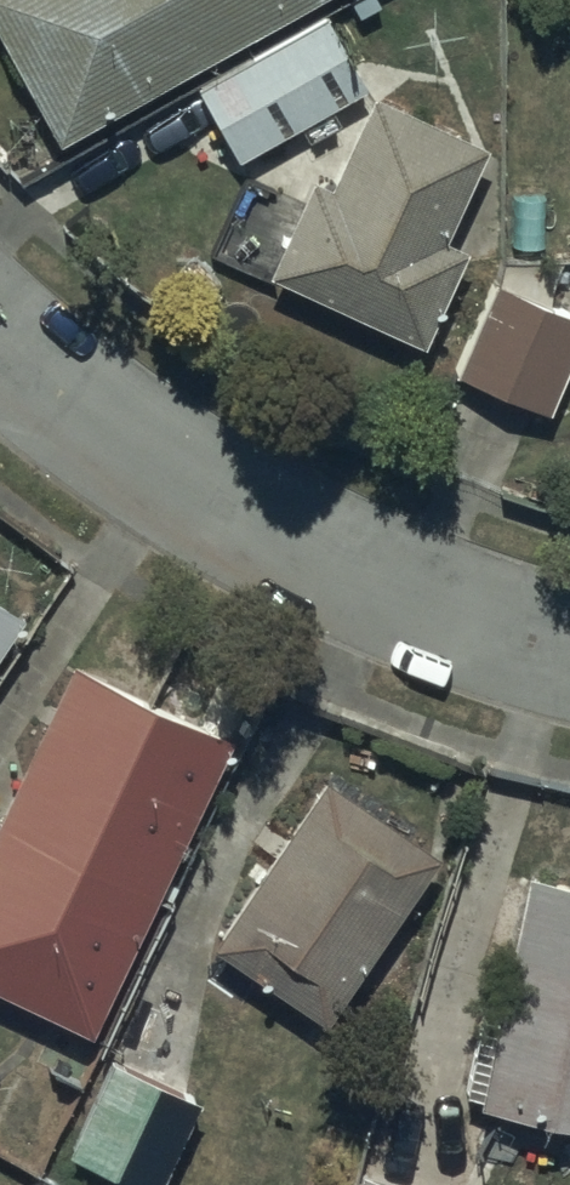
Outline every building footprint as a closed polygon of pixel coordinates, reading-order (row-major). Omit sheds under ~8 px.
[(56,124),(281,0),(0,0),(0,22),(56,124)] [(322,4),(195,71),(239,147),(363,76),(322,4)] [(312,164),(268,260),(423,331),(464,237),(440,226),(483,132),(372,81),(330,173),(312,164)] [(569,345),(569,304),(494,272),(457,363),(547,401),(569,345)] [(25,601),(0,584),(0,637),(25,601)] [(0,802),(0,973),(91,1017),(232,726),(74,649),(0,802)] [(325,765),(212,929),(322,1007),(436,841),(325,765)] [(527,856),(479,1089),(569,1108),(569,865),(527,856)] [(111,1047),(67,1138),(152,1180),(196,1088),(111,1047)]
